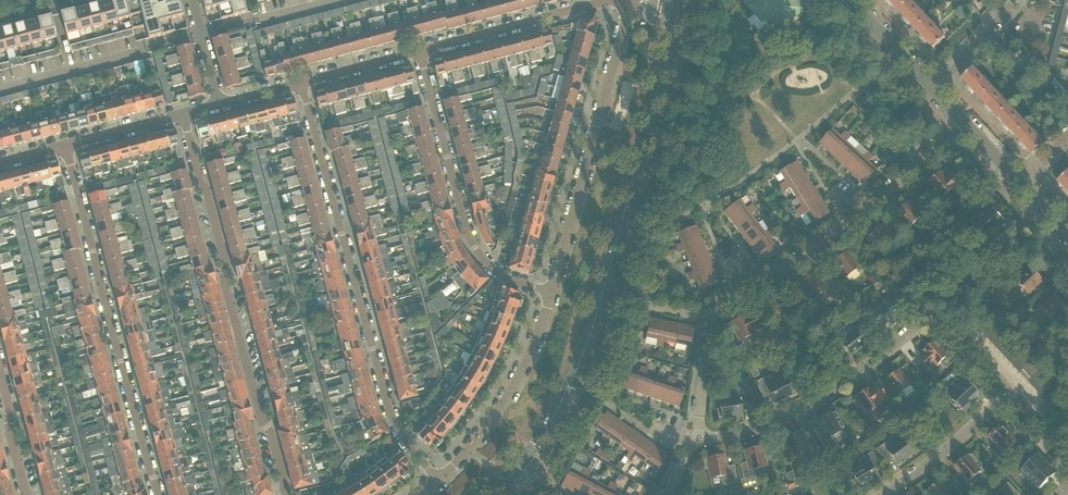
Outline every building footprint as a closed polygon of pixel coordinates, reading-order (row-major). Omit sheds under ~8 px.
[(118,21),(112,0),(111,0),(100,3),(105,24),(118,21)] [(118,21),(121,20),(129,18),(130,17),(126,3),(126,0),(112,0),(118,21)] [(133,29),(145,26),(148,38),(175,31),(171,19),(184,15),(180,0),(136,0),(126,3),(133,29)] [(205,10),(217,7),(221,19),(247,12),(244,0),(202,0),(205,10)] [(369,1),(370,8),(380,6),(378,0),(374,0),(369,1)] [(448,13),(444,14),(448,30),(457,27),(450,0),(445,1),(448,13)] [(450,0),(457,27),(467,24),(463,9),(458,11),(455,0),(451,0),(450,0)] [(463,9),(467,24),(476,22),(471,0),(465,0),(467,8),(463,9)] [(476,22),(486,19),(482,4),(477,6),(475,0),(471,0),(476,22)] [(482,4),(486,19),(495,17),(491,0),(486,0),(486,3),(482,4)] [(495,17),(505,14),(501,0),(499,0),(496,1),(496,0),(491,0),(495,17)] [(505,14),(515,12),(511,0),(501,0),(505,14)] [(515,12),(524,9),(522,0),(511,0),(515,12)] [(524,9),(534,7),(532,0),(522,0),(524,9)] [(748,6),(777,37),(808,8),(800,0),(755,0),(748,6)] [(910,0),(885,0),(889,5),(891,4),(898,11),(910,0)] [(927,18),(911,0),(910,0),(898,11),(905,18),(903,20),(907,25),(909,23),(915,30),(927,18)] [(964,0),(960,0),(958,1),(964,8),(968,5),(964,0)] [(369,1),(359,4),(361,11),(370,8),(369,1)] [(435,2),(431,3),(438,30),(447,27),(447,30),(448,30),(444,14),(443,12),(438,13),(435,2)] [(93,27),(105,24),(100,3),(87,6),(93,27)] [(429,16),(424,17),(428,32),(438,30),(431,3),(426,5),(429,16)] [(359,4),(349,6),(351,13),(361,11),(359,4)] [(973,11),(968,5),(964,8),(969,15),(973,11)] [(80,31),(93,27),(87,6),(74,10),(80,31)] [(349,6),(340,9),(342,16),(351,13),(349,6)] [(416,7),(412,8),(419,35),(428,32),(424,17),(419,18),(416,7)] [(402,13),(405,22),(409,38),(419,35),(412,8),(407,10),(407,12),(402,13)] [(340,9),(330,11),(332,18),(342,16),(340,9)] [(66,34),(80,31),(74,10),(61,13),(66,34)] [(330,11),(321,14),(323,21),(332,18),(330,11)] [(397,12),(392,14),(400,40),(409,38),(405,22),(400,24),(397,12)] [(1067,15),(1067,13),(1062,12),(1059,23),(1066,24),(1067,15)] [(321,14),(311,16),(313,23),(323,21),(321,14)] [(391,26),(386,28),(390,43),(400,40),(392,14),(388,15),(391,26)] [(51,16),(38,19),(44,40),(57,37),(51,16)] [(311,16),(302,19),(303,26),(313,23),(311,16)] [(378,17),(373,19),(380,45),(390,43),(386,28),(381,29),(378,17)] [(579,21),(577,31),(594,36),(598,21),(595,17),(579,21)] [(945,37),(927,18),(915,30),(921,36),(919,38),(924,42),(926,41),(933,49),(934,48),(933,48),(938,43),(938,44),(940,42),(939,42),(944,37),(944,38),(945,37)] [(38,19),(25,23),(31,44),(44,40),(38,19)] [(302,19),(292,21),(294,28),(303,26),(302,19)] [(372,31),(367,33),(371,48),(380,45),(373,19),(369,20),(372,31)] [(292,21),(283,24),(284,31),(294,28),(292,21)] [(359,22),(354,24),(361,50),(371,48),(367,33),(362,34),(359,22)] [(25,23),(13,26),(18,47),(31,44),(25,23)] [(283,24),(273,26),(275,33),(284,31),(283,24)] [(353,37),(348,38),(352,53),(361,50),(354,24),(349,25),(350,27),(351,29),(353,37)] [(1059,25),(1056,35),(1062,37),(1065,27),(1059,25)] [(0,30),(6,51),(18,47),(13,26),(0,30)] [(273,26),(264,29),(265,36),(275,33),(273,26)] [(340,27),(335,29),(342,55),(352,53),(348,38),(343,39),(340,27)] [(763,27),(754,36),(764,48),(774,39),(763,27)] [(265,36),(264,29),(254,32),(256,38),(265,36)] [(334,42),(329,43),(333,58),(342,55),(335,29),(330,30),(334,42)] [(245,32),(248,41),(254,39),(251,30),(245,32)] [(549,30),(539,32),(543,48),(548,46),(550,54),(548,54),(549,58),(554,57),(555,53),(549,30)] [(577,31),(573,43),(591,48),(594,36),(577,31)] [(1016,38),(1010,31),(1006,35),(1012,41),(1016,38)] [(121,32),(108,35),(110,41),(122,38),(121,32)] [(539,32),(529,35),(536,62),(541,60),(538,49),(543,48),(539,32)] [(321,33),(316,34),(323,60),(333,58),(329,43),(324,44),(321,33)] [(315,47),(310,48),(314,63),(323,60),(316,34),(311,35),(315,47)] [(228,35),(213,39),(215,49),(242,42),(241,37),(229,40),(228,35)] [(529,35),(520,37),(524,53),(529,51),(532,63),(536,62),(529,35)] [(560,35),(553,36),(555,44),(562,42),(560,35)] [(1056,35),(1054,44),(1060,45),(1062,37),(1056,35)] [(104,36),(96,39),(97,45),(106,42),(104,36)] [(520,37),(510,40),(517,67),(522,65),(519,54),(524,53),(520,37)] [(302,38),(297,39),(304,65),(314,63),(310,48),(307,38),(302,39),(302,38)] [(1018,47),(1021,44),(1016,38),(1012,41),(1018,47)] [(96,39),(86,41),(87,47),(97,45),(96,39)] [(248,41),(250,50),(256,49),(254,39),(248,41)] [(296,52),(291,53),(295,68),(304,65),(297,39),(292,40),(296,52)] [(510,40),(500,43),(504,58),(509,57),(512,68),(517,67),(510,40)] [(215,49),(218,59),(233,55),(232,51),(244,47),(242,42),(215,49)] [(563,42),(556,44),(558,51),(565,49),(563,42)] [(80,43),(70,46),(72,51),(81,49),(80,43)] [(283,43),(278,44),(279,46),(286,73),(286,70),(295,68),(291,53),(286,54),(283,45),(283,43)] [(500,43),(491,45),(498,72),(503,70),(500,59),(504,58),(500,43)] [(573,43),(570,54),(587,59),(591,48),(573,43)] [(1023,54),(1027,50),(1021,44),(1018,47),(1023,54)] [(166,57),(168,62),(194,55),(191,45),(176,49),(178,54),(166,57)] [(491,45),(481,48),(485,63),(490,62),(493,73),(498,72),(491,45)] [(270,52),(272,60),(276,75),(286,73),(279,46),(274,47),(274,51),(270,52)] [(1053,46),(1050,57),(1056,59),(1057,57),(1061,59),(1064,48),(1060,47),(1059,48),(1053,46)] [(59,48),(50,51),(52,57),(61,54),(59,48)] [(481,48),(471,50),(479,77),(484,76),(481,64),(485,63),(481,48)] [(250,50),(253,60),(259,59),(256,49),(250,50)] [(264,50),(259,51),(260,55),(264,67),(266,78),(276,75),(272,60),(267,61),(265,54),(264,50)] [(471,50),(462,53),(466,68),(471,67),(474,78),(479,77),(471,50)] [(1029,60),(1033,56),(1027,50),(1023,54),(1029,60)] [(44,53),(34,55),(36,61),(45,59),(44,53)] [(154,55),(157,65),(163,63),(160,53),(154,55)] [(462,53),(452,55),(459,82),(464,81),(461,69),(466,68),(462,53)] [(570,54),(567,66),(584,71),(587,59),(570,54)] [(34,55),(25,58),(26,63),(36,61),(34,55)] [(181,64),(182,69),(197,65),(194,55),(168,62),(169,67),(181,64)] [(218,59),(221,69),(248,62),(247,57),(234,60),(233,55),(218,59)] [(452,55),(443,58),(447,73),(452,72),(455,83),(459,82),(452,55)] [(557,55),(555,62),(561,64),(561,63),(564,64),(566,60),(562,59),(563,56),(557,55)] [(1035,66),(1039,63),(1033,56),(1029,60),(1035,66)] [(18,57),(8,60),(9,62),(10,68),(20,65),(18,57)] [(152,58),(143,61),(144,67),(154,64),(152,58)] [(443,58),(433,61),(439,84),(440,87),(445,86),(442,75),(447,73),(443,58)] [(253,60),(256,70),(261,68),(259,59),(253,60)] [(0,64),(0,71),(10,68),(9,62),(0,64)] [(221,69),(223,79),(238,75),(237,70),(249,67),(248,62),(221,69)] [(555,62),(553,69),(559,71),(561,64),(555,62)] [(157,65),(159,75),(165,73),(163,63),(157,65)] [(1041,72),(1045,69),(1039,63),(1035,66),(1041,72)] [(172,77),(173,82),(199,74),(197,65),(182,69),(184,74),(172,77)] [(412,66),(402,69),(406,84),(410,83),(413,94),(414,94),(419,93),(418,89),(412,66)] [(548,66),(538,68),(540,76),(550,73),(548,66)] [(567,66),(564,77),(581,82),(584,71),(567,66)] [(980,98),(992,87),(973,67),(973,68),(968,73),(968,72),(966,74),(967,74),(962,79),(962,78),(961,78),(969,87),(967,89),(972,94),(974,92),(980,98)] [(261,68),(256,70),(258,80),(264,79),(261,68)] [(534,69),(531,79),(533,88),(534,92),(539,76),(540,76),(538,68),(534,69)] [(402,69),(392,71),(399,98),(404,97),(404,96),(401,85),(406,84),(402,69)] [(1047,79),(1051,75),(1045,69),(1041,72),(1047,79)] [(105,71),(95,74),(97,79),(106,77),(105,71)] [(392,71),(383,74),(387,89),(391,88),(391,89),(393,96),(394,100),(399,98),(392,71)] [(159,75),(162,85),(168,83),(165,73),(159,75)] [(95,74),(86,76),(87,82),(97,79),(95,74)] [(186,83),(187,88),(202,84),(199,74),(173,82),(174,86),(186,83)] [(383,74),(373,77),(380,103),(384,102),(384,99),(382,91),(381,90),(387,89),(383,74)] [(238,75),(223,79),(226,89),(253,82),(252,76),(240,80),(238,75)] [(530,75),(520,77),(524,90),(523,90),(525,97),(534,95),(534,92),(533,88),(531,79),(530,75)] [(1053,85),(1057,81),(1051,75),(1047,79),(1053,85)] [(86,76),(76,79),(78,84),(87,82),(86,76)] [(541,79),(540,82),(547,85),(550,76),(542,78),(541,79)] [(368,78),(363,79),(367,94),(372,93),(372,94),(374,101),(375,105),(380,103),(373,77),(368,78)] [(564,77),(561,89),(578,93),(581,82),(564,77)] [(499,78),(490,80),(491,86),(501,84),(501,83),(499,78)] [(76,79),(67,81),(68,87),(78,84),(76,79)] [(363,79),(354,82),(361,108),(365,107),(364,104),(362,96),(367,94),(363,79)] [(490,80),(480,83),(482,89),(491,86),(490,80)] [(67,81),(57,83),(59,90),(68,87),(67,81)] [(1059,91),(1062,88),(1057,81),(1053,85),(1059,91)] [(156,91),(151,92),(155,108),(165,105),(158,82),(153,83),(156,91)] [(354,82),(344,84),(348,99),(353,98),(353,99),(355,106),(356,110),(361,108),(354,82)] [(540,82),(536,94),(544,96),(547,85),(540,82)] [(57,83),(48,86),(49,92),(59,90),(57,83)] [(143,83),(139,85),(139,87),(146,110),(155,108),(151,92),(146,94),(144,85),(143,83)] [(162,85),(164,95),(170,93),(168,83),(162,85)] [(480,83),(470,85),(472,91),(482,89),(480,83)] [(202,84),(187,88),(189,93),(177,97),(178,102),(205,95),(202,84)] [(344,84),(334,87),(341,114),(346,112),(345,109),(343,101),(348,99),(344,84)] [(126,86),(119,88),(120,92),(127,115),(136,113),(132,98),(129,85),(128,85),(126,86)] [(470,85),(461,88),(462,94),(472,91),(470,85)] [(48,86),(38,88),(40,95),(49,92),(48,86)] [(137,96),(132,98),(136,113),(146,110),(139,87),(134,88),(137,96)] [(334,87),(325,89),(329,105),(333,103),(333,104),(335,112),(336,115),(341,114),(334,87)] [(491,88),(494,98),(501,96),(498,87),(491,88)] [(997,117),(1009,106),(992,87),(980,98),(986,105),(984,106),(988,111),(990,109),(997,117)] [(38,88),(28,91),(30,97),(40,95),(38,88)] [(441,91),(443,99),(453,96),(451,88),(441,91)] [(461,88),(451,90),(453,96),(462,94),(461,88)] [(1067,94),(1062,88),(1059,91),(1064,97),(1067,94)] [(325,89),(315,92),(321,116),(322,119),(327,117),(324,106),(329,105),(325,89)] [(561,89),(557,100),(575,105),(578,93),(561,89)] [(523,90),(513,93),(514,99),(525,97),(523,90)] [(28,91),(19,93),(21,100),(30,97),(28,91)] [(1041,91),(1033,98),(1037,103),(1045,96),(1041,91)] [(99,106),(94,108),(98,123),(108,120),(101,97),(100,92),(95,94),(99,106)] [(111,94),(113,103),(117,118),(127,115),(120,92),(115,93),(111,94)] [(19,93),(10,96),(11,102),(21,100),(19,93)] [(170,93),(164,95),(167,104),(173,103),(170,93)] [(513,93),(504,95),(505,101),(514,99),(513,93)] [(454,98),(444,101),(446,111),(461,107),(460,102),(468,100),(471,99),(470,94),(467,95),(454,98)] [(106,95),(101,97),(108,120),(117,118),(113,103),(108,104),(106,95)] [(10,96),(0,98),(2,105),(11,102),(10,96)] [(494,98),(496,108),(503,106),(501,96),(494,98)] [(294,98),(284,100),(290,124),(300,121),(294,98)] [(92,99),(82,102),(89,125),(98,123),(94,108),(92,99)] [(421,99),(411,102),(412,108),(422,105),(421,99)] [(59,110),(54,111),(56,118),(60,133),(70,130),(63,107),(62,100),(57,101),(59,108),(59,110)] [(284,100),(274,103),(281,126),(282,130),(286,129),(285,125),(290,124),(284,100)] [(557,100),(554,111),(572,116),(575,105),(557,100)] [(80,111),(75,113),(79,128),(89,125),(82,102),(78,103),(80,111)] [(411,102),(401,104),(402,110),(412,108),(411,102)] [(506,104),(508,113),(515,111),(513,102),(506,104)] [(274,103),(265,105),(269,121),(273,119),(275,128),(281,126),(274,103)] [(73,104),(63,107),(70,130),(79,128),(75,113),(73,104)] [(401,104),(391,107),(393,113),(402,110),(401,104)] [(265,105),(255,108),(261,132),(266,130),(264,122),(269,121),(265,105)] [(496,108),(499,117),(505,115),(503,106),(496,108)] [(1014,135),(1026,124),(1009,106),(997,117),(1004,124),(1002,126),(1007,131),(1009,129),(1014,135)] [(391,107),(382,109),(383,115),(393,113),(391,107)] [(399,123),(410,120),(425,116),(423,107),(396,114),(399,123)] [(461,107),(446,111),(449,120),(475,113),(474,108),(471,109),(463,111),(462,112),(461,107)] [(255,108),(245,111),(249,126),(251,132),(255,130),(256,133),(261,132),(255,108)] [(382,109),(372,112),(373,118),(383,115),(382,109)] [(49,111),(44,112),(51,136),(60,133),(56,118),(52,119),(49,111)] [(245,111),(235,113),(242,137),(246,136),(244,127),(249,126),(245,111)] [(515,111),(508,113),(510,122),(517,120),(515,111)] [(554,111),(551,123),(568,128),(572,116),(554,111)] [(42,122),(37,123),(41,138),(51,136),(44,112),(40,113),(42,122)] [(372,112),(362,115),(364,120),(373,118),(372,112)] [(235,113),(226,116),(230,131),(235,130),(237,138),(242,137),(235,113)] [(475,113),(449,120),(451,130),(466,126),(465,121),(473,119),(476,118),(475,113)] [(362,115),(353,117),(354,123),(364,120),(362,115)] [(499,117),(501,127),(508,125),(505,115),(499,117)] [(31,116),(25,117),(32,141),(41,138),(37,123),(33,124),(31,116)] [(226,116),(216,118),(222,142),(227,141),(232,139),(230,131),(226,116)] [(400,128),(402,133),(428,126),(425,116),(410,120),(412,125),(400,128)] [(23,127),(18,128),(22,143),(32,141),(25,117),(21,118),(23,127)] [(353,117),(343,120),(344,125),(354,123),(353,117)] [(385,117),(377,119),(380,129),(387,127),(385,117)] [(216,118),(206,121),(210,136),(215,135),(218,143),(222,142),(216,118)] [(375,119),(368,121),(368,122),(370,131),(377,129),(375,119)] [(343,120),(333,122),(335,128),(344,125),(343,120)] [(517,120),(510,122),(512,131),(519,130),(517,120)] [(12,121),(7,122),(13,146),(22,143),(18,128),(14,129),(12,121)] [(210,136),(206,121),(196,124),(203,147),(208,146),(206,137),(210,136)] [(0,133),(0,136),(3,148),(13,146),(7,122),(2,123),(4,132),(0,133)] [(866,122),(860,129),(866,135),(873,128),(866,122)] [(551,123),(548,134),(565,139),(568,128),(551,123)] [(1044,144),(1044,143),(1026,124),(1014,135),(1020,142),(1018,144),(1023,148),(1025,147),(1032,155),(1033,154),(1032,154),(1037,149),(1037,150),(1039,148),(1038,148),(1043,143),(1044,144)] [(501,127),(504,136),(510,135),(508,125),(501,127)] [(336,130),(326,133),(328,143),(343,138),(342,134),(350,132),(353,131),(352,126),(349,127),(336,130)] [(414,134),(415,139),(430,135),(428,126),(402,133),(403,138),(414,134)] [(466,126),(451,130),(454,139),(476,133),(480,132),(479,128),(476,128),(468,130),(467,131),(466,126)] [(380,129),(383,138),(390,136),(387,127),(380,129)] [(820,143),(831,153),(849,134),(846,131),(841,136),(833,128),(820,143)] [(176,129),(166,132),(170,147),(175,146),(178,158),(183,157),(176,129)] [(377,129),(370,131),(373,141),(380,139),(377,129)] [(300,130),(293,131),(295,138),(302,136),(300,130)] [(519,130),(512,131),(515,142),(522,140),(519,130)] [(873,130),(870,134),(875,139),(879,135),(873,130)] [(166,132),(156,134),(162,158),(167,157),(165,148),(170,147),(166,132)] [(476,133),(454,139),(457,149),(471,145),(470,140),(478,138),(481,137),(480,132),(476,133)] [(156,134),(146,137),(150,152),(155,151),(157,159),(162,158),(156,134)] [(548,134),(545,146),(562,150),(565,139),(548,134)] [(831,153),(842,163),(855,149),(847,141),(851,136),(849,134),(831,153)] [(405,147),(407,152),(433,145),(430,135),(415,139),(417,144),(405,147)] [(506,143),(505,146),(512,144),(510,135),(504,136),(506,143)] [(383,138),(385,148),(392,146),(390,136),(383,138)] [(146,137),(137,140),(143,163),(148,162),(147,160),(152,159),(150,152),(146,137)] [(343,138),(328,143),(331,152),(334,151),(358,145),(360,144),(359,139),(352,141),(351,137),(343,138)] [(273,138),(264,141),(265,146),(274,144),(273,138)] [(291,147),(292,152),(307,148),(305,138),(277,145),(279,150),(291,147)] [(380,139),(373,141),(375,150),(382,148),(380,139)] [(137,140),(127,142),(132,163),(137,161),(138,164),(143,163),(137,140)] [(522,140),(515,142),(517,152),(524,152),(524,150),(522,140)] [(264,141),(254,143),(255,149),(265,146),(264,141)] [(127,142),(117,145),(124,168),(133,166),(132,163),(127,142)] [(234,145),(236,154),(244,152),(241,143),(234,145)] [(254,143),(244,146),(246,151),(255,149),(254,143)] [(358,145),(334,151),(336,160),(351,157),(356,155),(355,150),(362,149),(360,144),(358,145)] [(900,148),(905,154),(910,150),(905,144),(900,148)] [(117,145),(108,147),(112,162),(117,161),(119,170),(124,168),(117,145)] [(419,154),(420,158),(435,154),(433,145),(407,152),(408,157),(419,154)] [(471,145),(457,149),(459,159),(481,153),(485,151),(484,147),(481,148),(473,150),(472,150),(471,145)] [(385,148),(388,157),(395,155),(392,146),(385,148)] [(545,146),(542,157),(559,162),(562,150),(545,146)] [(108,147),(98,150),(104,172),(104,173),(109,172),(107,164),(112,162),(108,147)] [(281,160),(283,165),(310,157),(307,148),(292,152),(293,157),(281,160)] [(382,148),(375,150),(378,160),(385,158),(382,148)] [(264,149),(257,151),(260,161),(267,159),(264,149)] [(842,163),(853,173),(871,154),(868,151),(863,156),(855,149),(842,163)] [(892,149),(887,154),(893,160),(898,155),(892,149)] [(98,150),(88,152),(92,168),(94,175),(104,172),(98,150)] [(481,153),(459,159),(462,168),(476,164),(475,159),(483,157),(486,156),(485,151),(481,153)] [(88,152),(79,155),(85,179),(88,178),(90,177),(88,169),(92,168),(88,152)] [(254,152),(247,153),(250,163),(257,161),(254,152)] [(206,156),(207,162),(217,159),(216,158),(215,153),(206,156)] [(422,163),(410,166),(411,171),(438,164),(435,154),(420,158),(422,163)] [(871,154),(853,173),(864,184),(878,169),(869,162),(874,157),(871,154)] [(388,157),(390,167),(397,165),(395,155),(388,157)] [(218,161),(207,164),(210,174),(225,170),(224,165),(236,162),(234,157),(218,161)] [(296,166),(297,171),(312,167),(310,157),(283,165),(284,169),(296,166)] [(336,160),(339,170),(366,163),(365,158),(353,161),(351,157),(336,160)] [(542,157),(538,168),(556,173),(559,162),(542,157)] [(385,158),(378,160),(380,169),(387,167),(385,158)] [(267,159),(260,161),(262,170),(269,168),(267,159)] [(58,161),(47,163),(51,179),(57,177),(60,188),(65,187),(58,161)] [(250,163),(252,173),(260,171),(257,161),(250,163)] [(782,187),(782,188),(805,174),(797,161),(780,171),(786,181),(780,184),(782,187)] [(182,162),(174,164),(176,170),(183,168),(182,162)] [(47,163),(38,166),(44,190),(49,188),(47,180),(51,179),(47,163)] [(339,170),(341,179),(356,175),(355,171),(367,168),(366,163),(339,170)] [(174,164),(166,166),(168,173),(176,170),(174,164)] [(438,164),(411,171),(412,176),(424,173),(426,177),(441,173),(438,164)] [(476,164),(462,168),(464,178),(490,171),(489,165),(486,166),(478,168),(476,164)] [(397,165),(390,167),(392,176),(400,174),(397,165)] [(38,166),(28,168),(32,184),(37,182),(39,191),(44,190),(38,166)] [(164,167),(155,169),(157,175),(166,173),(164,167)] [(280,167),(271,169),(272,175),(282,172),(280,167)] [(286,179),(288,184),(315,176),(312,167),(297,171),(298,176),(286,179)] [(387,167),(380,169),(383,178),(390,177),(387,167)] [(535,174),(533,179),(552,185),(556,173),(538,168),(538,169),(533,167),(532,173),(535,174)] [(28,168),(19,171),(25,195),(30,193),(27,185),(32,184),(28,168)] [(269,168),(262,170),(265,180),(272,178),(269,168)] [(155,169),(145,172),(147,178),(157,175),(155,169)] [(173,179),(174,183),(189,179),(186,170),(159,177),(161,182),(173,179)] [(225,170),(210,174),(213,183),(240,176),(238,171),(227,174),(225,170)] [(19,171),(9,174),(13,189),(18,187),(20,196),(25,195),(19,171)] [(260,171),(252,173),(255,182),(262,180),(260,171)] [(490,171),(464,178),(467,187),(482,183),(480,178),(492,175),(490,171)] [(953,171),(947,177),(941,171),(929,183),(943,197),(955,185),(957,187),(963,181),(953,171)] [(145,172),(136,174),(137,180),(147,178),(145,172)] [(1064,175),(1062,177),(1058,181),(1057,181),(1065,190),(1063,192),(1067,196),(1067,172),(1064,175)] [(427,182),(415,185),(416,190),(443,182),(441,173),(426,177),(427,182)] [(0,176),(0,179),(6,200),(10,198),(8,190),(13,189),(9,174),(0,176)] [(400,174),(392,176),(395,186),(402,184),(400,174)] [(790,187),(796,197),(812,187),(805,174),(782,188),(784,191),(790,187)] [(341,179),(344,189),(371,182),(370,177),(358,180),(356,175),(341,179)] [(240,176),(213,183),(215,193),(230,189),(229,184),(241,181),(240,176)] [(301,185),(302,190),(317,186),(315,176),(288,184),(289,189),(301,185)] [(390,177),(383,178),(385,188),(392,186),(390,177)] [(272,178),(265,180),(267,189),(274,187),(272,178)] [(765,178),(759,182),(763,187),(769,184),(765,178)] [(163,191),(164,196),(191,189),(189,179),(174,183),(176,188),(163,191)] [(529,184),(527,190),(549,196),(552,185),(533,179),(532,185),(529,184)] [(115,180),(107,182),(108,188),(117,186),(115,180)] [(255,182),(257,192),(265,190),(262,180),(255,182)] [(145,181),(137,183),(140,193),(147,190),(145,181)] [(344,189),(346,198),(361,194),(360,190),(372,187),(371,182),(344,189)] [(443,182),(416,190),(417,195),(430,192),(431,196),(446,192),(443,182)] [(135,183),(128,185),(130,195),(137,193),(135,183)] [(482,183),(467,187),(469,197),(491,191),(495,190),(494,184),(483,187),(482,183)] [(402,184),(395,186),(397,195),(405,193),(402,184)] [(97,185),(87,187),(89,193),(99,191),(97,185)] [(291,198),(293,203),(320,195),(317,186),(302,190),(303,194),(291,198)] [(392,186),(385,188),(388,197),(395,195),(392,186)] [(60,188),(54,190),(56,196),(57,202),(68,199),(65,187),(60,188)] [(274,187),(267,189),(270,198),(277,197),(274,187)] [(796,210),(798,213),(820,200),(812,187),(796,197),(802,206),(796,210)] [(89,195),(92,205),(107,201),(116,199),(115,194),(118,193),(117,188),(89,195)] [(166,201),(167,206),(170,205),(176,203),(191,199),(189,190),(192,189),(191,189),(164,196),(161,197),(162,202),(166,201)] [(230,189),(215,193),(218,202),(245,195),(243,190),(232,194),(230,189)] [(970,189),(962,197),(968,203),(976,196),(970,189)] [(140,193),(142,202),(150,200),(147,190),(140,193)] [(257,192),(260,201),(267,199),(265,190),(257,192)] [(529,196),(527,201),(546,207),(549,196),(527,190),(526,195),(529,196)] [(469,197),(472,206),(497,200),(495,195),(493,196),(491,191),(469,197)] [(432,201),(420,204),(421,209),(422,208),(448,201),(446,192),(431,196),(432,201)] [(130,195),(133,205),(140,203),(137,193),(130,195)] [(405,193),(397,195),(400,205),(407,203),(405,193)] [(346,198),(349,208),(376,200),(374,196),(363,199),(361,194),(346,198)] [(245,195),(218,202),(220,212),(236,208),(234,203),(246,200),(245,195)] [(306,204),(307,209),(322,205),(320,195),(293,203),(294,207),(306,204)] [(395,195),(388,197),(390,207),(397,205),(395,195)] [(56,196),(46,198),(48,204),(57,202),(56,196)] [(277,197),(270,198),(272,208),(279,206),(277,197)] [(46,198),(37,201),(38,207),(48,204),(46,198)] [(164,211),(166,216),(193,209),(191,199),(176,203),(170,205),(171,210),(164,211)] [(267,199),(260,201),(262,211),(270,209),(267,199)] [(724,211),(733,223),(754,207),(752,204),(746,208),(739,199),(724,211)] [(142,202),(145,211),(153,209),(150,200),(142,202)] [(349,208),(351,217),(366,213),(365,209),(377,206),(376,200),(349,208)] [(472,206),(475,216),(491,212),(489,207),(498,204),(497,200),(472,206)] [(820,200),(798,213),(800,217),(806,213),(812,223),(828,213),(820,200)] [(898,212),(905,220),(911,226),(924,215),(910,200),(898,212)] [(37,201),(27,203),(29,210),(38,207),(37,201)] [(54,210),(56,215),(71,211),(68,201),(41,208),(42,213),(54,210)] [(92,205),(94,215),(122,207),(121,203),(109,206),(107,201),(92,205)] [(422,208),(425,218),(451,211),(448,201),(422,208)] [(523,206),(521,212),(543,218),(546,207),(527,201),(526,207),(523,206)] [(27,203),(18,206),(19,212),(29,210),(27,203)] [(140,203),(133,205),(135,214),(142,212),(140,203)] [(407,203),(400,205),(402,214),(407,213),(410,212),(407,203)] [(296,217),(298,221),(325,214),(322,205),(307,209),(308,213),(296,217)] [(397,205),(390,207),(393,217),(395,216),(400,215),(400,214),(397,205)] [(18,206),(8,208),(10,215),(19,212),(18,206)] [(279,206),(272,208),(275,217),(282,216),(279,206)] [(94,215),(97,224),(112,220),(111,215),(123,212),(122,207),(94,215)] [(733,223),(742,235),(758,223),(751,215),(756,210),(754,207),(733,223)] [(0,210),(0,217),(10,215),(8,208),(0,210)] [(236,208),(220,212),(223,221),(250,214),(249,209),(237,212),(236,208)] [(992,208),(973,227),(985,240),(1005,222),(992,208)] [(145,211),(148,221),(155,219),(153,209),(145,211)] [(179,218),(181,222),(196,218),(193,209),(166,216),(167,221),(179,218)] [(262,211),(265,220),(272,218),(270,209),(262,211)] [(45,223),(46,227),(73,220),(71,211),(56,215),(57,219),(45,223)] [(434,222),(435,225),(453,221),(451,211),(425,218),(427,224),(434,222)] [(28,212),(21,214),(23,223),(31,221),(28,212)] [(142,212),(135,214),(138,223),(145,221),(142,212)] [(491,212),(475,216),(477,224),(477,226),(478,227),(478,229),(479,231),(480,232),(490,227),(488,222),(487,221),(493,219),(491,212)] [(523,218),(521,223),(540,228),(543,218),(521,212),(520,217),(523,218)] [(351,217),(354,226),(379,220),(381,219),(379,215),(368,218),(366,213),(351,217)] [(402,214),(401,214),(404,224),(405,224),(409,223),(407,213),(402,214)] [(806,213),(800,217),(806,226),(812,223),(806,213)] [(18,214),(11,216),(14,226),(21,224),(18,214)] [(250,214),(223,221),(225,231),(241,227),(239,222),(251,219),(250,214)] [(311,223),(312,228),(328,224),(325,214),(298,221),(299,226),(311,223)] [(400,215),(395,216),(397,226),(402,225),(404,224),(401,214),(400,215)] [(282,216),(275,217),(277,227),(284,225),(282,216)] [(793,217),(787,221),(791,226),(797,223),(793,217)] [(97,224),(99,234),(127,226),(126,222),(123,222),(121,218),(112,220),(97,224)] [(170,230),(171,235),(199,228),(196,218),(181,222),(182,227),(170,230)] [(265,220),(267,229),(275,228),(272,218),(265,220)] [(148,221),(150,230),(158,228),(155,219),(148,221)] [(59,229),(61,234),(76,230),(73,220),(46,227),(47,232),(59,229)] [(354,226),(356,236),(382,230),(379,220),(354,226)] [(761,220),(758,223),(765,232),(768,229),(761,220)] [(31,221),(23,223),(26,233),(33,231),(31,221)] [(145,221),(138,223),(140,233),(147,231),(145,221)] [(425,238),(430,237),(456,230),(455,225),(453,221),(435,225),(431,226),(433,231),(424,234),(425,238)] [(517,228),(515,233),(537,239),(540,228),(521,223),(520,229),(517,228)] [(742,235),(752,247),(772,231),(770,228),(768,229),(765,232),(758,223),(742,235)] [(21,224),(14,226),(16,236),(23,234),(21,224)] [(301,236),(303,241),(330,233),(328,224),(312,228),(314,232),(301,236)] [(284,225),(277,227),(280,236),(287,235),(284,225)] [(676,245),(677,249),(702,239),(696,225),(678,232),(682,243),(676,245)] [(783,225),(779,228),(782,233),(787,230),(783,225)] [(99,234),(102,243),(117,239),(116,235),(128,231),(127,226),(99,234)] [(241,227),(225,231),(228,240),(255,233),(254,228),(242,231),(241,227)] [(490,227),(480,232),(483,238),(486,244),(490,250),(493,247),(496,236),(497,235),(493,234),(490,227)] [(150,230),(153,240),(160,238),(158,228),(150,230)] [(184,237),(186,241),(201,237),(199,228),(171,235),(172,240),(184,237)] [(275,228),(267,229),(270,239),(277,237),(275,228)] [(40,229),(33,231),(35,237),(42,235),(40,229)] [(356,236),(359,246),(376,241),(375,237),(386,234),(385,229),(382,230),(356,236)] [(50,242),(51,246),(78,239),(76,230),(61,234),(62,239),(50,242)] [(456,230),(430,237),(432,242),(440,240),(442,246),(459,239),(459,237),(458,236),(458,234),(457,233),(457,231),(456,230)] [(33,231),(26,233),(28,242),(35,240),(35,237),(33,231)] [(140,233),(143,242),(150,240),(147,231),(140,233)] [(772,231),(752,247),(761,259),(762,259),(769,253),(776,247),(769,238),(775,234),(772,231)] [(255,233),(228,240),(231,250),(246,246),(256,243),(255,238),(256,238),(261,237),(260,232),(255,233)] [(304,240),(307,250),(333,243),(330,233),(303,241),(304,240)] [(516,240),(515,245),(534,251),(537,239),(515,233),(514,239),(516,240)] [(16,236),(18,245),(26,243),(23,234),(16,236)] [(287,235),(280,236),(282,246),(283,246),(289,244),(287,235)] [(102,243),(105,253),(132,245),(131,241),(128,241),(126,237),(117,239),(102,243)] [(175,249),(176,254),(204,246),(201,237),(186,241),(187,246),(175,249)] [(277,237),(270,239),(272,248),(277,247),(280,247),(277,237)] [(153,240),(155,249),(163,247),(160,238),(153,240)] [(65,248),(66,253),(81,249),(78,239),(51,246),(53,252),(65,248)] [(442,246),(434,250),(440,261),(463,248),(463,246),(462,245),(461,243),(461,242),(460,240),(459,239),(442,246)] [(685,250),(689,261),(707,253),(702,239),(677,249),(679,253),(685,250)] [(35,240),(28,242),(31,252),(38,250),(35,240)] [(143,242),(145,252),(152,250),(150,240),(143,242)] [(359,246),(361,255),(386,249),(385,244),(378,246),(376,241),(359,246)] [(26,243),(18,245),(21,254),(28,252),(26,243)] [(312,258),(317,257),(335,252),(333,243),(307,250),(308,255),(311,254),(312,258)] [(289,244),(283,246),(286,255),(287,255),(292,254),(289,244)] [(105,253),(107,262),(122,258),(121,253),(133,250),(132,245),(105,253)] [(511,250),(509,256),(531,262),(534,251),(515,245),(513,251),(511,250)] [(190,256),(191,260),(206,256),(204,246),(176,254),(177,259),(190,256)] [(246,246),(231,250),(233,259),(258,253),(258,252),(260,252),(259,247),(247,250),(246,246)] [(280,247),(277,247),(280,257),(284,256),(286,255),(283,246),(282,246),(280,247)] [(919,249),(917,246),(913,249),(914,251),(912,253),(918,259),(924,254),(919,249)] [(155,249),(158,259),(165,257),(163,247),(155,249)] [(368,254),(361,255),(364,265),(368,264),(381,260),(389,258),(388,254),(391,253),(390,248),(386,249),(368,254)] [(463,248),(440,261),(446,272),(453,267),(468,256),(467,255),(466,253),(466,252),(465,250),(464,249),(463,248)] [(52,262),(53,266),(80,259),(78,250),(81,249),(66,253),(63,254),(64,259),(52,262)] [(495,249),(492,252),(498,258),(500,253),(495,249)] [(38,250),(31,252),(33,261),(40,259),(38,250)] [(152,250),(145,252),(148,261),(155,259),(152,250)] [(28,252),(21,254),(23,264),(31,262),(28,252)] [(311,264),(312,269),(338,262),(335,252),(317,257),(318,262),(311,264)] [(834,261),(840,270),(845,277),(858,267),(847,252),(834,261)] [(233,259),(236,269),(260,262),(258,253),(233,259)] [(687,273),(688,277),(713,267),(707,253),(689,261),(693,271),(687,273)] [(769,253),(761,259),(764,263),(772,257),(769,253)] [(180,268),(181,273),(186,272),(195,269),(209,266),(206,256),(191,260),(192,265),(180,268)] [(451,278),(454,281),(474,265),(472,262),(470,259),(468,256),(453,267),(457,272),(451,278)] [(531,262),(509,256),(508,261),(511,262),(509,268),(528,273),(531,262)] [(0,260),(0,266),(0,265),(9,263),(12,262),(11,257),(0,260)] [(158,259),(160,268),(168,266),(165,257),(158,259)] [(107,262),(110,271),(137,264),(136,259),(124,263),(122,258),(107,262)] [(368,264),(364,265),(366,274),(392,268),(397,266),(396,262),(391,263),(390,263),(389,258),(381,260),(368,264)] [(40,259),(33,261),(36,271),(43,269),(40,259)] [(66,268),(68,272),(83,268),(80,259),(53,266),(54,271),(66,268)] [(155,259),(148,261),(151,271),(158,269),(155,259)] [(31,262),(23,264),(26,273),(33,271),(31,262)] [(260,262),(236,269),(238,278),(241,277),(263,272),(260,262)] [(316,273),(317,277),(340,271),(338,262),(312,269),(313,274),(316,273)] [(110,271),(112,281),(127,277),(126,272),(138,269),(137,264),(110,271)] [(188,277),(185,277),(186,282),(189,281),(197,279),(215,275),(212,265),(209,266),(195,269),(186,272),(187,272),(187,274),(188,277)] [(463,280),(467,284),(480,271),(476,267),(474,265),(454,281),(457,285),(463,280)] [(168,266),(160,268),(163,277),(170,276),(168,266)] [(713,267),(688,277),(690,281),(696,278),(700,289),(718,282),(713,267)] [(1017,281),(1029,293),(1043,280),(1031,267),(1017,281)] [(57,281),(58,285),(85,278),(83,268),(68,272),(69,277),(57,281)] [(366,274),(369,284),(386,279),(392,278),(391,273),(393,273),(392,268),(366,274)] [(43,269),(36,271),(38,280),(45,278),(43,269)] [(158,269),(151,271),(153,280),(160,278),(158,269)] [(0,270),(0,280),(16,276),(14,271),(3,275),(2,275),(1,270),(0,270)] [(33,271),(26,273),(28,283),(36,281),(33,271)] [(241,277),(244,287),(269,280),(266,271),(263,272),(241,277)] [(313,288),(317,287),(343,281),(340,271),(317,277),(318,282),(312,284),(313,288)] [(468,292),(466,294),(470,298),(480,287),(488,279),(487,278),(486,277),(485,276),(484,275),(483,274),(482,273),(481,272),(480,271),(467,284),(471,288),(468,292)] [(829,278),(823,282),(816,272),(802,282),(803,284),(800,286),(804,292),(807,290),(812,298),(820,292),(826,300),(839,291),(829,278)] [(189,281),(192,291),(217,284),(215,275),(197,279),(189,281)] [(0,280),(0,291),(6,289),(5,284),(14,282),(17,281),(16,276),(0,280)] [(112,281),(115,290),(132,286),(142,283),(141,278),(129,282),(127,277),(112,281)] [(169,277),(163,278),(165,287),(171,285),(169,277)] [(45,278),(38,280),(41,290),(48,288),(45,278)] [(71,287),(73,291),(88,287),(85,278),(58,285),(60,290),(71,287)] [(157,280),(159,288),(165,287),(163,278),(157,280)] [(369,284),(372,293),(397,287),(396,282),(388,284),(386,279),(369,284)] [(244,287),(246,296),(263,292),(271,290),(269,280),(244,287)] [(36,281),(28,283),(31,293),(38,290),(36,281)] [(326,290),(327,295),(345,290),(343,281),(317,287),(318,292),(326,290)] [(419,288),(417,281),(413,282),(410,283),(412,290),(419,288)] [(454,281),(446,288),(449,292),(457,285),(454,281)] [(132,286),(115,290),(117,300),(144,293),(142,283),(137,284),(132,286)] [(192,291),(194,300),(202,298),(220,294),(217,284),(192,291)] [(166,287),(167,287),(170,296),(174,295),(171,285),(165,287),(166,287)] [(496,294),(493,300),(517,308),(518,308),(519,306),(521,307),(523,301),(521,300),(521,298),(516,297),(518,293),(495,286),(493,293),(496,294)] [(62,299),(63,304),(90,297),(88,287),(73,291),(74,296),(62,299)] [(372,293),(375,305),(382,303),(382,302),(384,301),(383,300),(391,298),(391,299),(392,299),(398,298),(396,292),(398,292),(397,287),(372,293)] [(48,288),(41,290),(43,299),(50,297),(48,288)] [(0,291),(0,301),(21,295),(19,290),(7,293),(6,289),(0,291)] [(38,290),(31,293),(33,302),(41,300),(38,290)] [(320,297),(322,306),(348,300),(345,290),(327,295),(320,297)] [(144,293),(117,300),(120,309),(137,305),(136,301),(151,297),(150,291),(144,293)] [(263,292),(246,296),(249,306),(274,299),(272,295),(265,297),(263,292)] [(699,292),(692,295),(694,301),(701,298),(699,292)] [(846,295),(851,302),(855,299),(850,292),(846,295)] [(890,292),(869,311),(882,325),(887,320),(892,326),(908,312),(890,292)] [(1055,292),(1047,300),(1040,306),(1052,318),(1066,305),(1055,292)] [(478,293),(471,300),(474,304),(481,297),(478,293)] [(194,300),(197,310),(205,308),(222,303),(220,294),(202,298),(194,300)] [(0,301),(0,311),(11,308),(10,303),(22,300),(21,295),(0,301)] [(838,304),(844,299),(841,295),(835,299),(838,304)] [(421,296),(414,298),(416,305),(418,304),(423,302),(421,296)] [(50,297),(43,299),(46,309),(53,307),(50,297)] [(66,303),(63,304),(66,314),(93,306),(90,297),(66,303)] [(436,297),(426,303),(428,314),(434,312),(447,308),(450,305),(444,298),(440,302),(436,297)] [(375,305),(377,314),(402,308),(401,303),(398,304),(397,300),(392,301),(392,299),(391,299),(391,298),(383,300),(384,301),(382,302),(382,303),(375,305)] [(249,306),(251,315),(268,311),(267,306),(275,304),(274,299),(249,306)] [(764,308),(774,324),(789,315),(778,299),(764,308)] [(41,300),(33,302),(36,311),(38,311),(43,309),(41,300)] [(322,306),(317,308),(320,318),(327,316),(331,315),(333,315),(333,316),(341,314),(342,314),(342,312),(351,310),(348,300),(322,306)] [(471,300),(464,307),(467,310),(474,304),(471,300)] [(493,300),(489,312),(512,320),(513,318),(515,318),(517,313),(515,312),(517,308),(493,300)] [(197,310),(199,319),(207,317),(225,313),(222,303),(205,308),(197,310)] [(137,305),(120,309),(122,319),(147,313),(150,312),(149,307),(139,310),(137,305)] [(1022,305),(1015,312),(1018,315),(1025,309),(1022,305)] [(46,309),(44,309),(47,318),(48,318),(52,317),(58,316),(55,306),(53,307),(46,309)] [(77,316),(78,321),(95,316),(93,306),(66,314),(64,314),(66,319),(77,316)] [(464,307),(457,314),(460,317),(467,310),(464,307)] [(16,317),(26,314),(25,309),(12,313),(11,308),(0,311),(0,321),(16,317)] [(377,314),(380,324),(406,317),(405,312),(404,313),(402,308),(377,314)] [(43,309),(38,311),(41,320),(46,319),(46,318),(47,318),(44,309),(43,309)] [(251,315),(254,325),(279,318),(276,309),(268,311),(251,315)] [(342,314),(341,314),(333,316),(326,318),(326,322),(328,328),(350,322),(354,321),(351,312),(351,310),(342,312),(342,314)] [(307,311),(302,312),(304,319),(311,318),(309,311),(307,311)] [(973,321),(978,326),(988,316),(983,311),(973,321)] [(434,312),(428,314),(432,331),(435,332),(442,325),(434,312)] [(489,312),(485,323),(508,332),(508,331),(510,331),(512,326),(510,325),(512,322),(512,320),(489,312)] [(731,325),(728,326),(732,333),(735,332),(738,339),(747,335),(752,344),(759,341),(766,338),(759,323),(753,312),(739,319),(730,323),(731,325)] [(122,319),(125,329),(150,322),(147,313),(122,319)] [(208,322),(209,327),(227,322),(225,313),(207,317),(199,319),(201,324),(208,322)] [(300,313),(295,314),(292,315),(294,322),(302,320),(300,313)] [(457,314),(450,321),(453,324),(460,317),(457,314)] [(71,328),(73,332),(98,326),(95,316),(78,321),(79,325),(71,328)] [(978,326),(983,331),(993,321),(988,316),(978,326)] [(0,321),(0,327),(1,331),(26,324),(25,320),(17,322),(16,317),(0,321)] [(827,317),(817,324),(821,330),(831,322),(827,317)] [(265,322),(254,325),(256,335),(257,337),(274,332),(274,330),(281,328),(280,324),(280,322),(279,318),(265,322)] [(656,346),(659,347),(665,321),(650,318),(646,337),(657,339),(656,346)] [(387,322),(380,324),(382,333),(407,327),(406,323),(399,325),(398,322),(397,320),(397,319),(387,322)] [(337,331),(338,335),(356,331),(354,321),(328,328),(329,333),(337,331)] [(450,321),(443,327),(447,331),(453,324),(450,321)] [(665,341),(676,343),(680,324),(665,321),(659,347),(663,348),(665,341)] [(983,331),(987,336),(997,326),(993,321),(983,331)] [(125,329),(127,338),(152,331),(155,330),(152,322),(150,322),(125,329)] [(203,333),(204,338),(230,331),(227,322),(209,327),(210,331),(203,333)] [(482,331),(480,334),(502,344),(503,342),(505,343),(507,337),(506,337),(508,332),(485,323),(482,331)] [(1,331),(4,341),(21,336),(29,334),(26,324),(1,331)] [(680,324),(676,343),(686,346),(685,352),(689,353),(695,327),(680,324)] [(63,325),(51,328),(53,338),(59,336),(66,334),(63,325)] [(82,335),(83,340),(101,335),(98,326),(73,332),(74,337),(82,335)] [(987,336),(992,341),(1002,331),(997,326),(987,336)] [(382,333),(385,343),(410,336),(407,327),(382,333)] [(443,327),(436,334),(440,337),(447,331),(443,327)] [(274,332),(257,337),(260,346),(287,339),(290,338),(287,328),(274,332)] [(844,348),(845,350),(850,356),(852,355),(866,344),(864,342),(867,340),(862,334),(860,336),(855,330),(846,337),(840,330),(828,340),(838,353),(844,348)] [(127,338),(130,347),(155,340),(152,331),(127,338)] [(213,341),(214,346),(232,341),(230,331),(204,338),(205,343),(213,341)] [(332,342),(333,347),(359,340),(356,331),(338,335),(340,340),(332,342)] [(992,341),(997,346),(1007,336),(1002,331),(992,341)] [(21,336),(4,341),(6,350),(31,344),(30,339),(29,334),(21,336)] [(436,334),(434,336),(438,350),(443,348),(440,337),(436,334)] [(480,334),(475,345),(497,355),(498,354),(499,355),(502,349),(500,348),(502,344),(480,334)] [(75,342),(78,351),(103,345),(101,335),(83,340),(75,342)] [(385,343),(387,352),(412,346),(410,336),(385,343)] [(997,346),(1001,351),(1011,341),(1007,336),(997,346)] [(657,339),(646,337),(645,344),(656,346),(657,339)] [(287,339),(260,346),(262,356),(279,351),(278,347),(286,344),(288,344),(287,339)] [(760,344),(759,344),(764,354),(775,348),(770,339),(760,344)] [(155,340),(130,347),(133,358),(160,349),(159,346),(156,346),(155,340)] [(342,349),(343,354),(361,350),(359,340),(333,347),(334,351),(342,349)] [(926,354),(921,359),(930,368),(935,363),(937,366),(942,362),(950,355),(936,340),(924,352),(926,354)] [(207,350),(210,359),(235,352),(232,341),(214,346),(215,348),(207,350)] [(1001,351),(1006,356),(1016,346),(1011,341),(1001,351)] [(187,343),(182,344),(184,351),(185,354),(191,352),(191,349),(189,342),(187,343)] [(642,345),(634,343),(633,351),(641,353),(642,345)] [(686,346),(676,343),(674,350),(685,352),(686,346)] [(6,350),(9,360),(26,355),(25,350),(33,348),(31,344),(6,350)] [(180,344),(175,346),(172,347),(174,353),(181,352),(180,344)] [(87,354),(88,359),(106,354),(103,345),(78,351),(79,356),(87,354)] [(475,345),(470,356),(491,366),(492,365),(493,366),(496,360),(495,359),(497,355),(475,345)] [(387,352),(390,362),(407,357),(406,353),(414,351),(412,346),(387,352)] [(1006,356),(1010,361),(1021,351),(1016,346),(1006,356)] [(133,358),(135,367),(152,363),(151,357),(166,353),(164,348),(133,358)] [(345,359),(331,363),(332,368),(364,359),(361,350),(343,354),(345,359)] [(279,351),(262,356),(265,366),(289,359),(294,358),(292,353),(288,354),(280,356),(279,351)] [(1010,361),(1015,366),(1025,356),(1021,351),(1010,361)] [(212,364),(213,368),(238,362),(235,352),(210,359),(211,364),(212,364)] [(26,355),(9,360),(12,370),(29,365),(37,363),(35,358),(34,353),(26,355)] [(186,355),(185,356),(188,365),(193,364),(197,363),(194,353),(186,355)] [(80,361),(83,370),(108,364),(106,354),(88,359),(80,361)] [(641,354),(638,361),(646,364),(648,357),(641,354)] [(955,360),(950,355),(942,362),(947,368),(955,360)] [(466,364),(465,366),(485,377),(486,376),(487,377),(490,372),(489,371),(491,366),(470,356),(466,364)] [(1025,356),(1015,366),(1020,371),(1028,363),(1030,361),(1025,356)] [(390,362),(392,372),(418,365),(416,360),(408,362),(407,357),(390,362)] [(289,359),(265,366),(267,375),(284,371),(284,370),(290,369),(289,364),(291,363),(295,362),(294,358),(289,359)] [(183,360),(177,361),(179,368),(181,367),(185,366),(184,360),(184,359),(183,360)] [(347,369),(348,373),(366,369),(364,359),(332,368),(333,372),(347,369)] [(1028,363),(1020,371),(1029,380),(1037,373),(1039,371),(1030,361),(1028,363)] [(135,367),(138,379),(163,372),(160,362),(153,364),(152,363),(135,367)] [(212,369),(215,379),(241,372),(238,362),(213,368),(212,369)] [(29,365),(12,370),(14,379),(31,374),(39,372),(37,363),(29,365)] [(92,373),(93,378),(101,377),(100,375),(104,374),(104,373),(110,372),(108,364),(83,370),(84,375),(92,373)] [(392,372),(395,382),(420,375),(418,365),(392,372)] [(463,369),(459,376),(478,388),(481,383),(483,384),(486,379),(484,378),(485,377),(465,366),(463,369)] [(621,387),(636,392),(644,367),(640,366),(638,373),(628,369),(621,387)] [(754,377),(758,375),(754,366),(749,368),(754,377)] [(636,392),(650,397),(656,379),(646,375),(648,369),(644,367),(636,392)] [(341,375),(343,385),(368,378),(366,369),(348,373),(341,375)] [(963,377),(956,369),(951,374),(958,382),(963,377)] [(885,380),(892,389),(897,396),(911,386),(899,370),(885,380)] [(267,375),(270,385),(295,378),(293,373),(285,375),(284,371),(267,375)] [(1029,380),(1033,385),(1043,376),(1039,371),(1037,373),(1029,380)] [(86,382),(88,390),(113,383),(110,372),(104,373),(104,374),(100,375),(101,377),(93,378),(94,379),(86,382)] [(138,379),(141,388),(158,383),(157,379),(164,377),(163,372),(138,379)] [(224,381),(225,386),(243,381),(241,372),(215,379),(216,383),(224,381)] [(14,379),(17,388),(42,382),(40,377),(32,379),(31,374),(14,379)] [(68,374),(63,375),(65,382),(67,382),(72,381),(70,374),(68,374)] [(395,382),(397,390),(423,384),(420,375),(395,382)] [(56,377),(54,378),(56,385),(57,385),(63,383),(61,376),(56,377)] [(457,379),(452,385),(472,398),(474,394),(476,395),(479,390),(478,389),(478,388),(459,376),(457,379)] [(650,397),(664,402),(673,377),(669,376),(667,382),(656,379),(650,397)] [(775,403),(792,394),(791,392),(794,391),(791,384),(788,385),(784,378),(774,384),(770,376),(756,383),(763,397),(770,394),(775,403)] [(1033,385),(1038,390),(1048,381),(1043,376),(1033,385)] [(673,377),(664,402),(679,407),(685,389),(674,385),(676,378),(673,377)] [(933,377),(929,381),(935,387),(939,383),(933,377)] [(270,385),(272,394),(289,390),(288,385),(296,383),(295,378),(270,385)] [(368,378),(343,385),(336,387),(339,396),(346,394),(353,392),(368,389),(371,388),(368,378)] [(721,409),(717,410),(719,417),(722,417),(723,419),(740,415),(742,415),(741,408),(740,405),(748,404),(753,403),(751,391),(749,391),(747,378),(735,381),(737,389),(730,391),(731,399),(719,401),(721,409)] [(966,378),(949,395),(963,409),(980,393),(966,378)] [(158,383),(141,388),(143,398),(168,391),(173,390),(171,385),(167,386),(166,386),(164,381),(158,383)] [(219,393),(220,398),(246,391),(243,381),(225,386),(226,390),(219,393)] [(1038,390),(1043,395),(1053,386),(1048,381),(1038,390)] [(17,388),(19,399),(37,394),(35,388),(43,386),(42,382),(17,388)] [(98,395),(98,397),(116,393),(113,383),(88,390),(89,392),(83,393),(84,398),(98,395)] [(423,384),(397,390),(400,400),(417,395),(416,391),(424,388),(423,384)] [(448,392),(445,395),(465,408),(467,404),(469,405),(472,401),(471,400),(472,398),(452,385),(448,392)] [(1043,395),(1047,400),(1057,391),(1053,386),(1043,395)] [(869,387),(862,392),(854,398),(855,400),(853,401),(858,408),(861,406),(867,414),(874,408),(880,415),(892,406),(882,393),(876,397),(869,387)] [(74,388),(67,390),(69,397),(74,395),(75,395),(76,395),(74,388)] [(347,398),(348,404),(373,397),(371,388),(368,389),(353,392),(354,396),(347,398)] [(272,394),(275,404),(300,397),(298,392),(290,394),(289,390),(272,394)] [(63,391),(58,393),(60,400),(62,399),(67,398),(65,391),(63,391)] [(143,398),(146,407),(171,400),(168,391),(143,398)] [(229,400),(230,405),(248,400),(246,391),(220,398),(221,402),(229,400)] [(1047,400),(1052,405),(1062,396),(1057,391),(1047,400)] [(99,399),(91,401),(93,406),(93,409),(118,402),(116,393),(98,397),(99,399)] [(19,399),(22,409),(47,402),(46,398),(38,400),(37,394),(19,399)] [(432,395),(419,398),(422,407),(432,395)] [(442,399),(438,405),(457,418),(460,415),(461,416),(465,411),(464,410),(465,408),(445,395),(442,399)] [(300,397),(275,404),(277,413),(294,409),(294,408),(302,406),(301,401),(300,397)] [(348,404),(341,406),(342,410),(345,409),(347,414),(351,413),(358,411),(368,409),(376,407),(373,397),(348,404)] [(419,398),(410,400),(411,405),(412,409),(422,407),(419,398)] [(146,407),(148,416),(177,409),(176,404),(172,405),(171,400),(146,407)] [(230,405),(222,407),(225,416),(251,409),(248,400),(230,405)] [(22,409),(25,419),(50,412),(47,402),(22,409)] [(93,411),(95,419),(96,419),(121,412),(118,402),(93,409),(94,411),(93,411)] [(191,405),(186,406),(189,416),(198,413),(195,404),(191,405)] [(438,405),(431,414),(449,428),(452,425),(453,426),(457,421),(456,420),(457,418),(438,405)] [(358,411),(351,413),(352,418),(353,423),(368,419),(378,416),(376,407),(368,409),(358,411)] [(902,408),(899,411),(904,418),(908,415),(902,408)] [(177,409),(148,416),(151,426),(174,420),(173,415),(178,413),(177,409)] [(227,425),(232,424),(236,423),(236,424),(250,420),(253,419),(251,409),(225,416),(227,425)] [(277,413),(280,423),(305,416),(303,411),(295,413),(294,409),(277,413)] [(896,410),(890,415),(895,422),(901,418),(896,410)] [(834,411),(819,420),(822,426),(814,430),(831,461),(845,454),(842,448),(839,450),(831,435),(843,429),(834,411)] [(25,419),(27,428),(52,421),(50,412),(25,419)] [(97,425),(84,428),(84,432),(99,428),(124,421),(121,412),(97,418),(96,419),(96,420),(97,425)] [(601,440),(604,442),(619,421),(606,412),(595,428),(604,434),(601,440)] [(198,413),(189,416),(191,424),(196,423),(200,422),(198,413)] [(431,414),(423,422),(441,438),(444,434),(445,435),(449,431),(448,429),(449,428),(431,414)] [(279,432),(279,433),(299,427),(298,422),(306,420),(305,416),(280,423),(282,431),(279,432)] [(368,419),(353,423),(354,427),(358,436),(359,435),(367,433),(383,425),(378,416),(368,419)] [(914,418),(908,423),(913,429),(919,425),(914,418)] [(174,420),(151,426),(153,434),(182,427),(181,423),(175,424),(174,420)] [(226,431),(227,436),(252,429),(250,420),(236,424),(236,423),(232,424),(233,429),(226,431)] [(903,420),(895,425),(899,431),(907,426),(903,420)] [(27,428),(30,437),(55,431),(52,421),(27,428)] [(100,435),(101,438),(126,431),(124,421),(99,428),(84,432),(86,438),(100,435)] [(611,439),(620,445),(631,429),(619,421),(604,442),(607,444),(611,439)] [(441,438),(423,422),(418,428),(415,425),(411,430),(429,446),(431,443),(435,447),(437,445),(438,446),(442,442),(441,440),(442,439),(441,438)] [(367,433),(359,435),(364,445),(387,434),(383,425),(367,433)] [(1001,425),(995,431),(993,429),(987,435),(997,446),(1003,452),(1004,453),(1017,441),(1001,425)] [(279,433),(282,443),(307,436),(304,426),(299,427),(279,433)] [(182,427),(153,434),(156,444),(181,438),(186,436),(183,427),(182,427)] [(236,439),(237,443),(240,442),(255,438),(252,429),(227,436),(228,441),(236,439)] [(625,457),(628,459),(643,438),(631,429),(620,445),(629,452),(625,457)] [(800,430),(794,434),(785,438),(786,440),(783,442),(786,449),(789,447),(794,456),(803,452),(806,459),(820,452),(813,438),(806,441),(802,432),(800,430)] [(55,431),(30,437),(32,447),(57,440),(65,438),(64,433),(56,435),(55,431)] [(88,446),(90,451),(104,447),(129,441),(126,431),(101,438),(102,442),(97,443),(97,444),(88,446)] [(335,433),(339,443),(343,440),(339,431),(335,433)] [(282,443),(284,452),(309,445),(307,436),(282,443)] [(329,443),(330,446),(336,443),(333,436),(328,439),(329,443)] [(393,445),(388,436),(384,438),(388,447),(393,445)] [(156,444),(158,454),(183,447),(181,438),(156,444)] [(231,450),(232,454),(242,452),(257,448),(255,438),(240,442),(237,443),(232,444),(233,449),(231,450)] [(635,456),(644,463),(656,447),(643,438),(628,459),(631,462),(635,456)] [(897,464),(899,463),(913,453),(912,451),(915,449),(910,443),(907,445),(903,438),(893,445),(889,440),(877,449),(887,463),(893,458),(897,464)] [(32,447),(35,456),(52,452),(51,447),(59,445),(57,440),(32,447)] [(343,440),(339,443),(343,450),(347,448),(343,440)] [(105,453),(106,457),(131,450),(129,441),(104,447),(90,451),(91,457),(105,453)] [(330,446),(332,451),(339,448),(336,443),(330,446)] [(375,443),(363,449),(365,453),(367,453),(368,455),(378,450),(375,443)] [(866,444),(859,449),(862,454),(869,449),(866,444)] [(284,452),(287,461),(312,455),(309,445),(284,452)] [(601,446),(596,454),(600,457),(603,452),(605,449),(601,446)] [(1003,452),(997,446),(992,451),(998,458),(1004,453),(1003,452)] [(158,454),(161,463),(186,456),(183,447),(158,454)] [(390,454),(384,458),(384,459),(399,477),(400,478),(402,477),(403,478),(408,474),(407,473),(408,472),(405,468),(408,465),(393,447),(388,451),(390,454)] [(581,447),(579,452),(585,456),(588,452),(581,447)] [(656,447),(644,463),(653,469),(650,475),(653,477),(668,455),(656,447)] [(744,481),(759,477),(757,468),(767,466),(764,456),(767,456),(765,448),(762,449),(762,447),(744,451),(748,463),(740,465),(744,481)] [(232,454),(234,464),(245,461),(260,458),(257,448),(242,452),(232,454)] [(335,458),(335,460),(340,463),(343,459),(339,448),(332,451),(335,458)] [(363,449),(355,453),(357,458),(365,453),(363,449)] [(35,456),(37,466),(62,459),(60,450),(52,452),(35,456)] [(106,457),(109,467),(134,460),(131,450),(106,457)] [(204,456),(200,458),(202,463),(206,462),(210,460),(208,450),(203,452),(204,456)] [(591,454),(588,452),(585,456),(592,460),(594,457),(590,455),(591,454)] [(612,458),(603,452),(600,457),(608,463),(612,458)] [(878,477),(874,471),(880,467),(872,452),(858,461),(862,466),(851,473),(855,479),(853,481),(857,487),(860,486),(861,487),(878,477)] [(347,458),(345,459),(350,462),(350,461),(357,458),(355,453),(347,458)] [(1025,470),(1031,477),(1040,487),(1038,488),(1039,489),(1048,480),(1047,479),(1054,472),(1048,465),(1049,463),(1043,457),(1041,458),(1038,455),(1039,454),(1040,453),(1039,453),(1031,461),(1030,461),(1032,463),(1032,464),(1025,470)] [(287,461),(289,471),(314,464),(312,455),(287,461)] [(960,472),(954,477),(957,481),(965,491),(977,481),(976,480),(974,477),(981,471),(975,463),(977,461),(972,455),(970,457),(968,456),(961,462),(955,467),(956,469),(960,472)] [(161,463),(163,472),(188,466),(192,465),(191,460),(190,461),(188,459),(187,456),(186,456),(161,463)] [(724,456),(717,457),(707,459),(707,461),(704,461),(706,469),(709,468),(711,478),(720,476),(722,485),(737,482),(734,466),(727,467),(724,456)] [(234,464),(237,474),(247,471),(262,467),(260,458),(245,461),(234,464)] [(335,458),(331,464),(337,468),(340,463),(335,460),(335,458)] [(384,458),(374,466),(389,485),(391,484),(392,485),(397,481),(396,480),(399,477),(384,459),(384,458)] [(62,459),(37,466),(40,475),(57,470),(65,468),(64,464),(62,459)] [(345,459),(340,467),(344,470),(350,462),(345,459)] [(109,467),(111,476),(136,469),(134,460),(109,467)] [(620,461),(617,466),(621,470),(625,464),(622,462),(620,461)] [(625,464),(621,470),(625,472),(630,464),(627,461),(625,464)] [(581,474),(583,469),(573,463),(570,468),(581,474)] [(289,471),(292,480),(317,473),(314,464),(289,471)] [(331,464),(327,470),(333,474),(337,468),(331,464)] [(163,472),(166,482),(183,477),(182,473),(190,471),(188,466),(163,472)] [(368,471),(365,473),(379,493),(380,492),(381,493),(386,489),(385,488),(389,485),(374,466),(368,471)] [(243,482),(247,481),(251,480),(265,476),(262,467),(247,471),(237,474),(239,483),(243,482)] [(344,470),(340,467),(334,476),(339,478),(344,470)] [(40,475),(42,484),(67,478),(65,468),(57,470),(40,475)] [(561,486),(575,493),(587,469),(584,468),(583,469),(581,474),(570,468),(561,486)] [(111,476),(114,486),(139,479),(136,469),(111,476)] [(579,494),(591,494),(597,482),(587,477),(591,471),(587,469),(575,493),(579,494)] [(10,481),(7,471),(0,473),(0,483),(10,481)] [(792,471),(786,474),(789,481),(795,478),(792,471)] [(317,473),(292,480),(294,489),(319,483),(317,473)] [(355,480),(365,494),(375,494),(379,493),(365,473),(361,476),(355,480)] [(166,482),(168,492),(193,485),(197,484),(196,479),(193,480),(192,475),(183,477),(166,482)] [(247,481),(243,482),(244,487),(245,492),(270,485),(268,475),(265,476),(251,480),(247,481)] [(650,477),(646,483),(652,487),(656,481),(650,477)] [(42,484),(45,494),(70,487),(67,478),(42,484)] [(119,494),(142,489),(139,479),(114,486),(112,486),(114,494),(118,494),(119,494)] [(793,481),(787,483),(789,489),(795,487),(801,484),(798,479),(793,481)] [(345,486),(350,494),(365,494),(355,480),(351,482),(345,486)] [(12,490),(10,481),(0,483),(0,493),(12,490)] [(931,494),(951,494),(942,481),(928,491),(931,494)] [(614,483),(610,482),(607,488),(597,482),(591,494),(608,494),(614,483)] [(633,482),(630,488),(636,491),(639,486),(633,482)] [(614,491),(617,485),(614,483),(608,494),(621,494),(614,491)] [(1008,484),(997,494),(998,494),(1019,494),(1008,484)] [(193,485),(168,492),(169,494),(194,494),(196,494),(195,490),(193,485)] [(245,492),(246,494),(273,494),(270,485),(245,492)] [(334,492),(336,494),(350,494),(345,486),(338,490),(334,492)] [(778,488),(777,488),(779,494),(787,492),(785,486),(778,488)]
